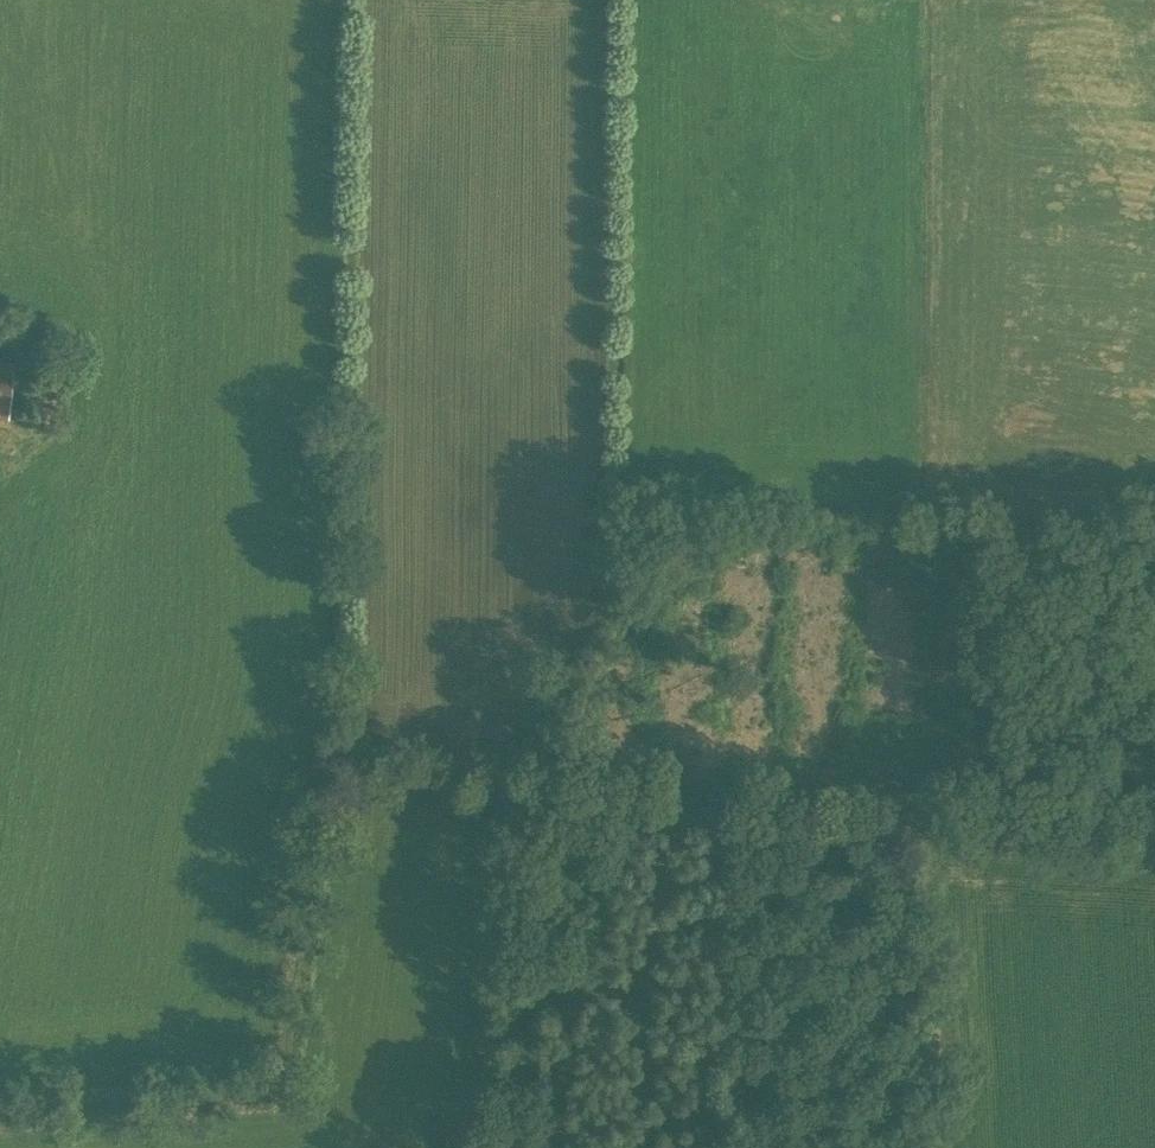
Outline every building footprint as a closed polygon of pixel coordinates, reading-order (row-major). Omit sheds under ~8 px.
[(0,363),(0,417),(7,418),(12,364),(0,363)]
